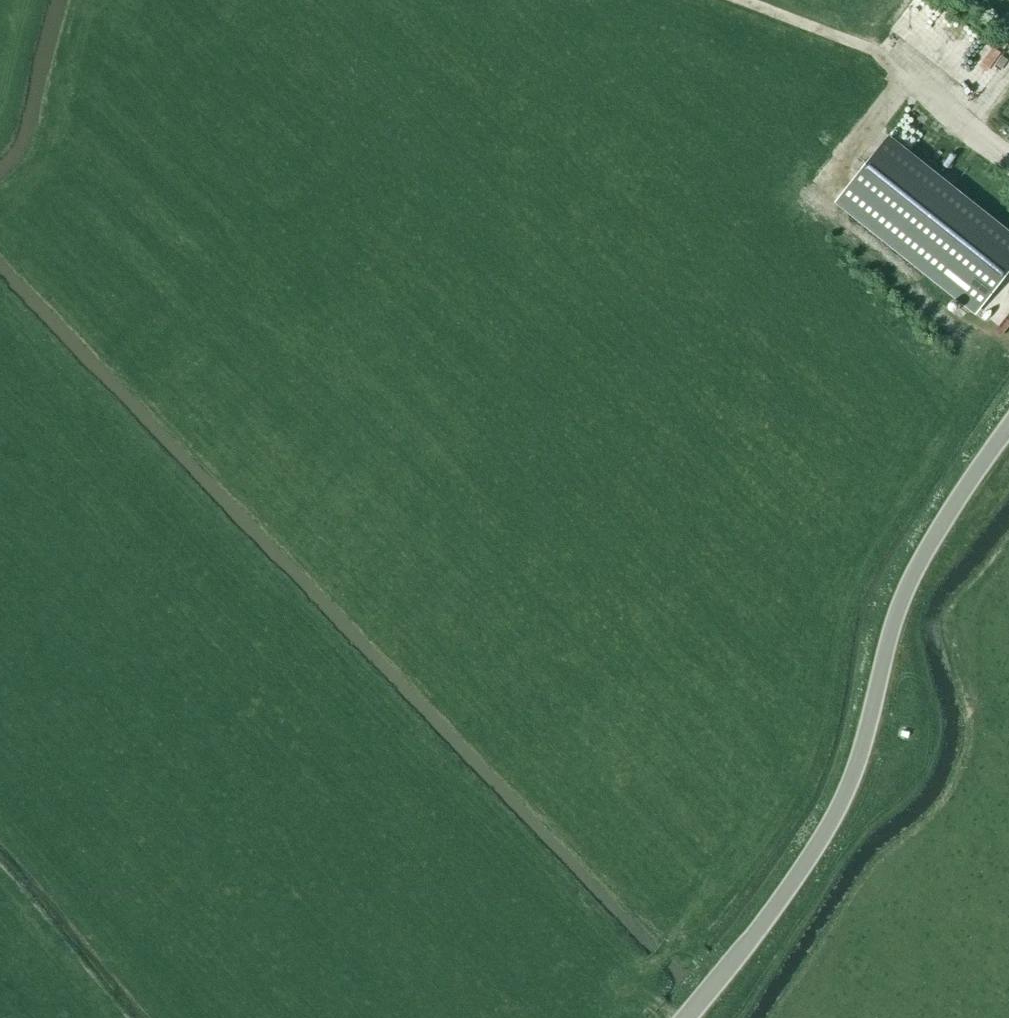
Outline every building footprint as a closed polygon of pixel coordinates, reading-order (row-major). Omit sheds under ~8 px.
[(1008,88),(1008,69),(1006,67),(991,96),(1002,102),(1008,88)] [(888,142),(838,204),(976,315),(1008,274),(1008,239),(888,142)]
